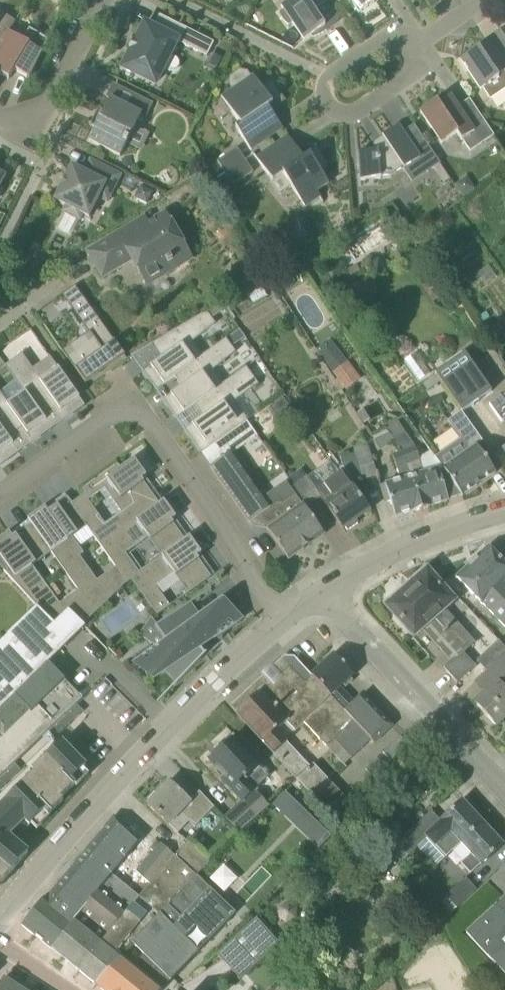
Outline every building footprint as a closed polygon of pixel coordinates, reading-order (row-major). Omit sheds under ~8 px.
[(326,0),(290,0),(281,6),(284,10),(280,12),(281,17),(283,20),(285,23),(289,26),(293,23),(305,41),(311,36),(312,38),(320,35),(328,30),(314,11),(328,2),(326,0)] [(359,13),(375,3),(373,0),(350,0),(359,13)] [(9,32),(9,33),(16,22),(0,11),(0,47),(9,32)] [(177,41),(207,56),(214,42),(160,15),(153,27),(145,23),(137,40),(134,38),(128,50),(131,52),(123,68),(155,84),(163,69),(169,72),(174,72),(177,70),(179,66),(179,61),(178,59),(170,55),(177,41)] [(9,33),(9,32),(0,47),(0,74),(9,80),(14,70),(29,79),(49,40),(29,29),(22,40),(9,33)] [(481,90),(483,88),(491,99),(504,90),(504,50),(497,55),(489,43),(479,49),(479,48),(461,60),(481,90)] [(236,127),(252,151),(284,129),(269,107),(281,98),(272,85),(264,90),(254,76),(250,78),(249,76),(240,72),(232,78),(233,87),(234,90),(222,98),(240,124),(236,127)] [(92,123),(91,126),(92,126),(96,128),(89,141),(120,156),(127,143),(142,114),(147,116),(153,103),(135,94),(128,108),(110,99),(104,111),(101,110),(100,109),(98,111),(96,114),(94,117),(93,120),(92,123)] [(470,152),(494,136),(473,104),(461,112),(450,96),(439,104),(437,101),(421,112),(442,144),(457,134),(462,141),(463,140),(470,152)] [(403,133),(402,132),(399,126),(382,138),(384,140),(376,145),(378,151),(359,153),(361,180),(381,179),(391,178),(403,170),(404,170),(418,160),(426,173),(435,168),(441,164),(428,145),(417,153),(403,133)] [(288,136),(256,158),(272,182),(282,176),(290,188),(292,187),(305,207),(319,197),(323,202),(324,202),(317,192),(329,184),(319,168),(326,163),(317,151),(304,159),(288,136)] [(225,173),(245,160),(237,148),(217,161),(225,173)] [(63,212),(80,220),(83,214),(89,217),(98,199),(102,191),(110,196),(112,193),(121,175),(90,160),(84,172),(72,166),(65,179),(64,178),(60,186),(61,187),(55,200),(66,206),(63,212)] [(245,160),(225,173),(234,185),(254,172),(245,160)] [(141,186),(134,198),(147,205),(153,192),(141,186)] [(147,285),(192,258),(166,213),(149,224),(145,217),(87,252),(102,277),(132,259),(147,285)] [(476,275),(482,284),(495,275),(489,266),(476,275)] [(62,351),(85,383),(101,372),(124,356),(123,354),(72,281),(59,290),(89,333),(62,351)] [(193,343),(202,336),(217,326),(212,319),(226,309),(221,302),(206,311),(181,326),(130,355),(131,357),(133,359),(152,346),(161,359),(142,372),(155,391),(175,377),(174,377),(202,357),(202,356),(193,343)] [(498,323),(486,330),(491,337),(502,330),(498,323)] [(175,377),(182,387),(162,401),(176,419),(195,406),(194,405),(223,385),(222,385),(213,371),(237,354),(232,347),(245,337),(240,329),(226,339),(211,350),(202,356),(202,357),(174,377),(175,377)] [(330,339),(316,349),(333,372),(347,361),(330,339)] [(85,406),(58,368),(41,380),(22,354),(5,366),(24,392),(46,421),(60,411),(66,419),(85,406)] [(465,354),(446,367),(435,374),(461,411),(491,391),(465,354)] [(194,405),(195,406),(203,417),(184,431),(200,454),(248,421),(233,400),(257,383),(246,367),(222,385),(223,385),(194,405)] [(46,421),(24,392),(8,404),(0,393),(0,428),(13,444),(27,434),(33,443),(52,429),(46,421)] [(501,397),(500,395),(490,403),(493,407),(502,420),(504,419),(504,420),(504,394),(501,397)] [(284,397),(269,407),(276,418),(291,407),(284,397)] [(435,458),(443,469),(462,495),(461,496),(462,496),(495,473),(477,446),(483,442),(461,412),(448,422),(461,439),(435,458)] [(395,438),(400,453),(403,452),(414,486),(421,509),(447,501),(447,500),(461,496),(462,495),(443,469),(444,470),(439,472),(438,469),(418,474),(417,470),(422,469),(416,448),(401,426),(396,418),(385,425),(395,438)] [(13,444),(0,428),(0,466),(19,453),(13,444)] [(362,477),(363,480),(378,476),(366,443),(353,448),(355,454),(341,457),(343,467),(353,481),(362,477)] [(405,478),(380,485),(385,503),(391,501),(396,516),(421,509),(414,486),(403,452),(400,453),(394,455),(400,475),(404,474),(405,478)] [(284,479),(286,482),(262,498),(230,453),(210,467),(249,522),(260,515),(269,528),(267,529),(289,560),(324,535),(305,508),(308,506),(294,486),(287,477),(284,479)] [(83,490),(86,494),(72,503),(88,526),(101,545),(159,504),(141,479),(146,476),(134,459),(121,469),(118,465),(83,490)] [(341,472),(340,473),(316,490),(306,477),(294,486),(308,506),(320,497),(325,503),(343,529),(345,527),(347,531),(358,523),(356,520),(369,510),(352,487),(341,472)] [(88,526),(72,503),(68,498),(48,512),(45,508),(28,520),(31,524),(51,552),(76,588),(78,590),(94,614),(125,584),(128,582),(117,566),(98,580),(80,555),(84,553),(73,537),(88,526)] [(159,504),(101,545),(117,566),(128,582),(132,579),(131,578),(139,572),(125,553),(148,537),(162,556),(185,540),(171,521),(175,517),(164,501),(159,504)] [(31,524),(12,538),(9,533),(0,539),(0,566),(4,571),(36,606),(54,624),(68,610),(83,625),(94,614),(78,590),(59,604),(57,601),(32,566),(51,552),(31,524)] [(174,573),(188,593),(211,577),(196,556),(201,553),(189,537),(185,540),(162,556),(139,572),(131,578),(132,579),(157,615),(170,606),(156,586),(174,573)] [(488,547),(455,578),(481,606),(482,604),(504,627),(504,565),(488,547)] [(463,652),(473,643),(446,611),(443,609),(452,601),(427,573),(425,576),(423,575),(422,575),(420,575),(419,575),(417,576),(416,577),(415,578),(414,580),(414,581),(414,583),(414,584),(414,586),(415,587),(409,592),(462,653),(463,652)] [(409,592),(403,597),(394,596),(391,605),(388,608),(413,635),(422,628),(451,661),(443,668),(457,683),(476,666),(463,652),(462,653),(409,592)] [(199,618),(189,604),(188,603),(155,626),(155,628),(156,627),(166,642),(140,660),(154,680),(166,671),(177,682),(206,654),(205,653),(204,654),(200,647),(235,622),(222,603),(199,618)] [(48,663),(68,644),(85,627),(83,625),(68,610),(54,624),(36,606),(6,636),(0,642),(0,709),(48,663)] [(504,654),(504,647),(498,640),(475,662),(485,672),(504,654)] [(352,758),(371,740),(374,743),(393,725),(363,694),(354,702),(340,687),(353,675),(334,654),(308,678),(296,665),(292,668),(289,665),(236,714),(314,798),(342,830),(343,829),(349,835),(357,827),(351,820),(354,818),(359,813),(330,782),(313,764),(309,768),(276,732),(285,723),(294,732),(304,723),(327,748),(335,740),(352,758)] [(485,672),(484,673),(494,684),(474,702),(496,726),(504,717),(504,654),(485,672)] [(48,663),(0,709),(0,778),(15,764),(48,732),(66,715),(77,705),(83,699),(48,663)] [(48,732),(55,739),(83,711),(77,705),(66,715),(48,732)] [(254,788),(267,777),(233,738),(229,741),(225,739),(219,745),(221,749),(209,760),(225,777),(222,780),(242,801),(224,817),(238,832),(268,804),(254,788)] [(29,826),(43,812),(47,816),(63,801),(60,799),(75,785),(71,780),(85,767),(82,763),(91,755),(77,741),(68,749),(61,742),(55,748),(52,745),(23,773),(25,775),(0,800),(0,882),(3,882),(11,872),(28,853),(13,840),(28,825),(29,826)] [(199,792),(190,802),(169,782),(157,794),(155,792),(147,800),(150,802),(147,805),(178,833),(190,820),(196,826),(213,807),(199,792)] [(285,792),(272,805),(284,816),(296,803),(285,792)] [(435,867),(461,843),(460,843),(482,823),(478,819),(480,817),(473,810),(472,812),(462,801),(441,820),(432,811),(397,844),(408,856),(417,847),(435,867)] [(135,828),(152,842),(165,825),(149,812),(135,828)] [(73,922),(112,874),(141,839),(112,815),(68,868),(44,898),(22,925),(52,950),(74,922),(73,922)] [(486,827),(482,823),(460,843),(461,843),(471,854),(460,863),(470,874),(481,864),(482,864),(503,845),(492,834),(494,832),(487,825),(486,827)] [(96,985),(102,989),(157,989),(160,987),(162,989),(236,914),(233,912),(211,890),(226,874),(251,849),(237,835),(210,862),(151,921),(124,948),(126,949),(128,948),(139,959),(133,965),(124,956),(96,985)] [(174,856),(150,883),(139,897),(139,896),(79,971),(96,985),(124,956),(122,955),(126,949),(124,948),(151,921),(210,862),(188,842),(174,856)] [(150,883),(174,856),(161,844),(137,871),(150,883)] [(79,971),(139,896),(112,874),(73,922),(74,922),(52,950),(79,971)] [(465,877),(445,896),(448,898),(442,903),(451,913),(476,890),(465,877)] [(504,975),(504,896),(502,899),(466,933),(504,975)] [(278,907),(278,918),(287,924),(297,918),(297,908),(288,902),(278,907)] [(239,980),(280,944),(256,918),(216,954),(239,980)] [(3,978),(0,984),(0,989),(22,989),(3,978)]
